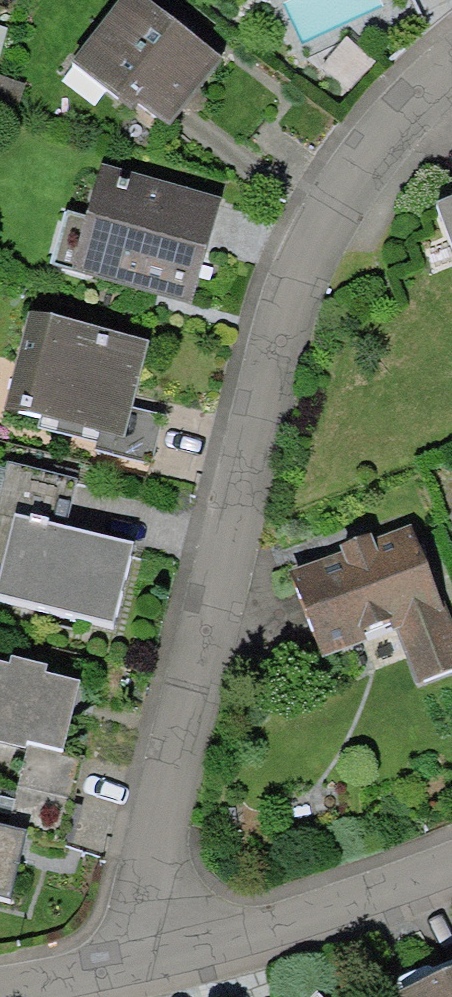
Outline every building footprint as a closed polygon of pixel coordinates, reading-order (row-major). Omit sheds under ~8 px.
[(148,0),(137,0),(87,63),(173,131),(227,62),(148,0)] [(225,201),(111,169),(96,221),(70,214),(54,268),(195,307),(225,201)] [(156,341),(36,308),(4,425),(156,466),(170,414),(138,406),(156,341)] [(12,470),(0,515),(0,604),(123,638),(147,550),(71,530),(82,488),(12,470)] [(295,573),(322,654),(401,627),(419,680),(451,669),(451,603),(427,528),(295,573)] [(0,672),(0,740),(28,747),(8,827),(0,825),(0,901),(21,906),(38,841),(64,848),(83,776),(63,771),(82,696),(56,689),(61,670),(25,661),(21,678),(0,672)] [(415,996),(451,996),(451,983),(415,996)]
